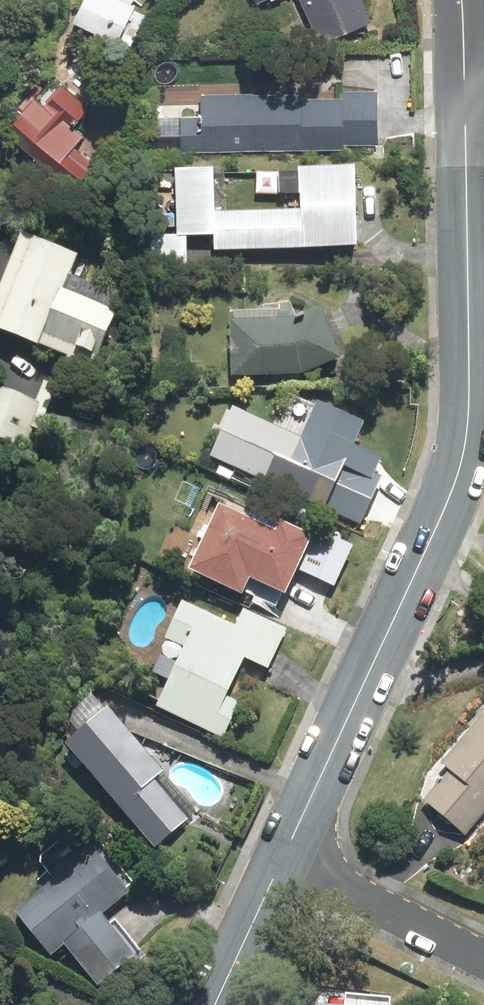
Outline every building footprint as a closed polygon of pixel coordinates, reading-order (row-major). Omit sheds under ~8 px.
[(72,19),(112,39),(129,5),(133,0),(81,0),(72,19)] [(319,39),(365,19),(357,0),(302,0),(319,39)] [(82,107),(52,81),(9,129),(71,185),(89,165),(69,146),(79,134),(67,123),(82,107)] [(203,112),(172,113),(173,147),(376,143),(375,100),(202,104),(203,112)] [(359,247),(358,178),(301,179),(302,212),(224,214),(224,180),(182,181),(183,236),(215,236),(215,250),(359,247)] [(19,242),(0,291),(0,327),(89,362),(107,317),(50,294),(64,259),(19,242)] [(316,311),(287,323),(233,324),(234,376),(299,374),(335,360),(316,311)] [(0,396),(0,441),(19,448),(34,409),(0,396)] [(302,433),(237,405),(214,458),(312,500),(363,521),(384,472),(378,470),(385,454),(358,442),(368,420),(317,398),(302,433)] [(274,541),(220,515),(193,570),(235,590),(242,575),(278,592),(302,543),(279,531),(274,541)] [(236,630),(184,607),(171,638),(185,644),(159,705),(222,732),(234,704),(220,698),(239,654),(265,666),(281,631),(242,615),(236,630)] [(103,715),(68,746),(155,845),(190,814),(103,715)] [(444,765),(453,772),(428,802),(467,833),(483,812),(483,715),(444,765)] [(89,855),(17,916),(50,955),(60,947),(93,985),(129,955),(97,919),(124,896),(89,855)]
